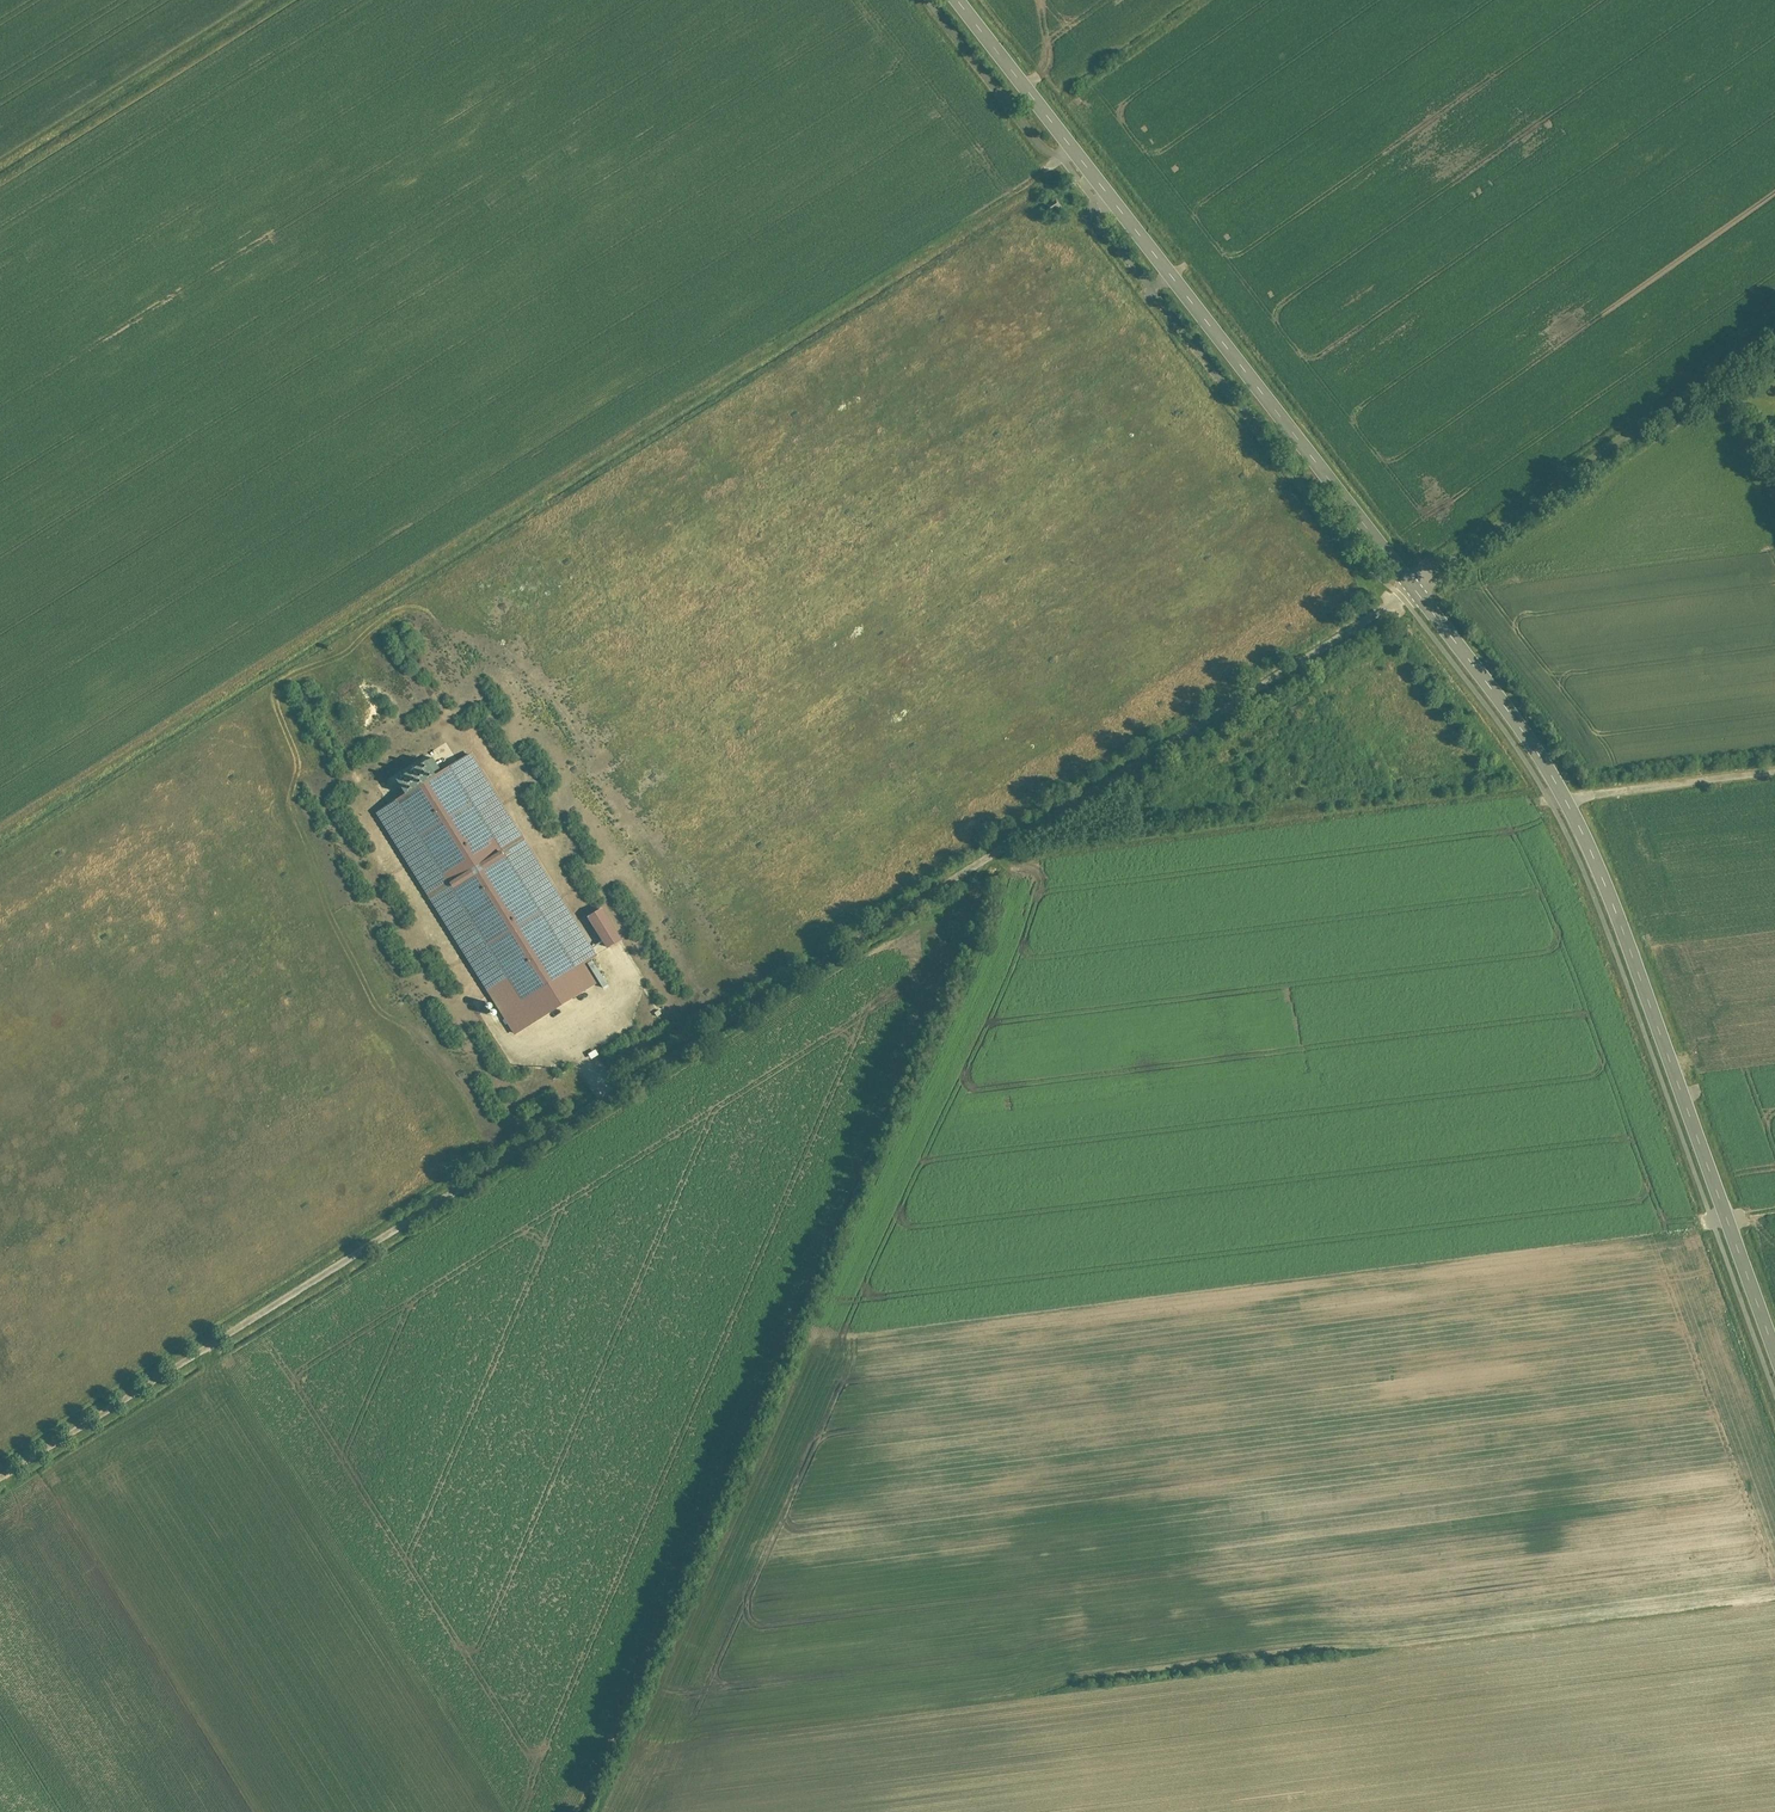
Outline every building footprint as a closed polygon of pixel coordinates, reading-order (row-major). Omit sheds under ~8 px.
[(601,954),(472,751),(440,771),(431,757),(400,776),(410,791),(376,812),(516,1034),(604,978),(593,959),(601,954)] [(625,936),(605,905),(590,914),(610,945),(625,936)]
